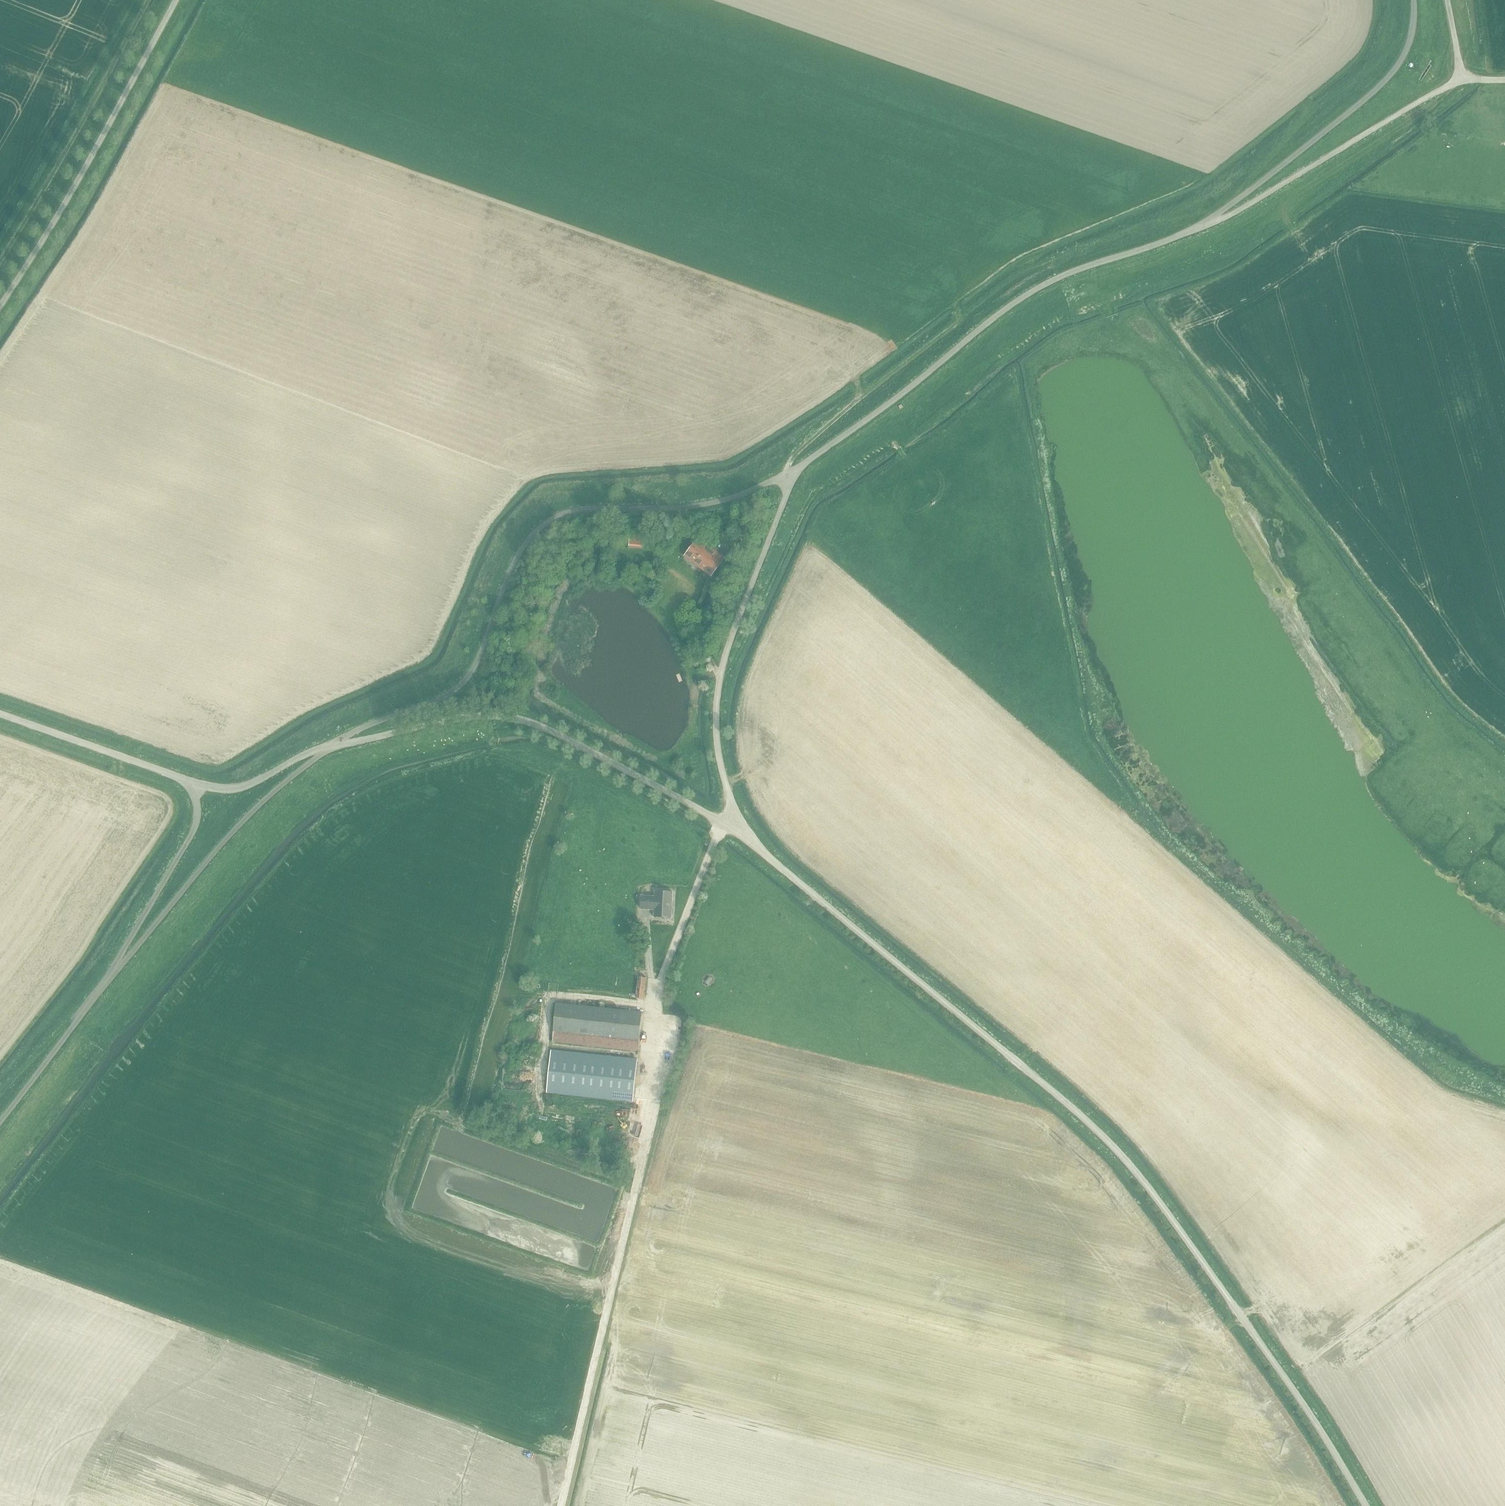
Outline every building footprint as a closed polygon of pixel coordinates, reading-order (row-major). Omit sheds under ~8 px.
[(734,531),(742,540),(755,530),(747,521),(734,531)] [(661,530),(671,542),(678,537),(668,525),(661,530)] [(712,548),(711,549),(697,539),(685,555),(711,576),(725,558),(712,548)] [(666,890),(648,889),(647,903),(665,904),(666,890)] [(637,999),(646,1000),(648,979),(639,979),(637,999)] [(554,1043),(640,1053),(644,1015),(558,1006),(554,1043)] [(545,1093),(632,1103),(636,1059),(550,1050),(545,1093)]
